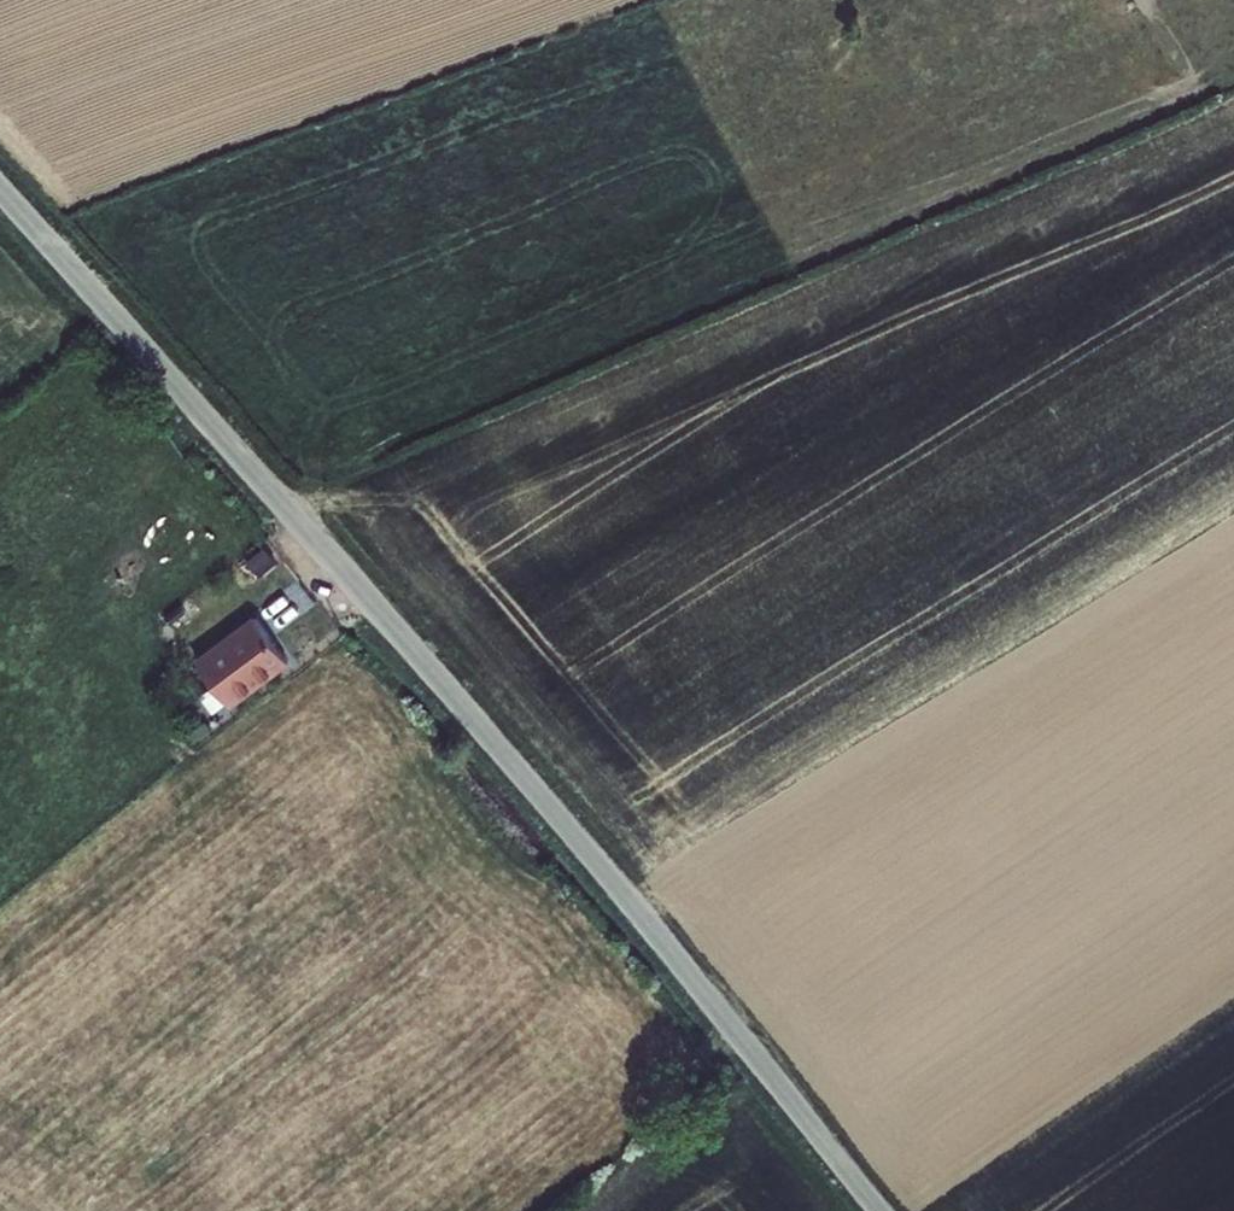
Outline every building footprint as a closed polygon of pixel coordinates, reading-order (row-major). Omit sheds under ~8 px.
[(296,585),(274,602),(284,615),(308,596),(298,583),(296,585)] [(251,699),(246,690),(286,665),(262,629),(220,657),(214,648),(200,659),(199,660),(235,712),(251,699)]
